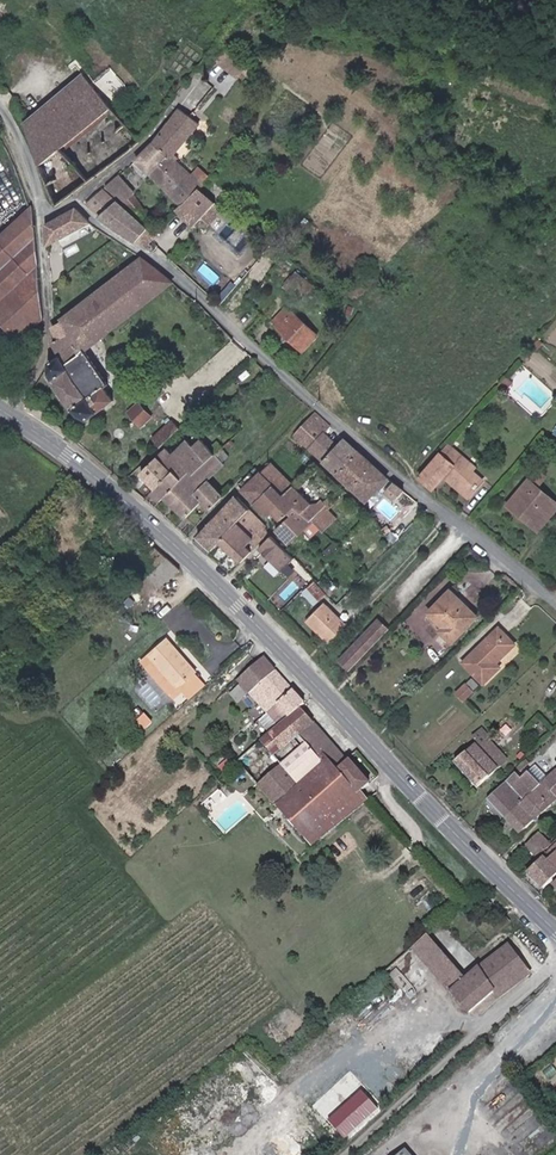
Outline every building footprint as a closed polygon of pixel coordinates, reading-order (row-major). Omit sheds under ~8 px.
[(28,123),(45,166),(116,109),(88,75),(28,123)] [(210,184),(206,180),(196,171),(193,173),(177,159),(205,126),(183,109),(157,141),(139,159),(184,206),(201,186),(205,190),(210,184)] [(121,177),(109,186),(149,223),(154,217),(137,195),(138,194),(121,177)] [(216,221),(226,209),(205,190),(201,186),(184,206),(181,210),(197,226),(208,213),(216,221)] [(107,218),(140,240),(151,228),(107,187),(90,202),(107,218)] [(41,335),(40,326),(48,317),(43,264),(38,206),(35,207),(0,241),(0,242),(1,243),(16,259),(0,274),(0,317),(29,348),(35,342),(34,341),(41,335)] [(50,226),(52,244),(92,223),(80,210),(50,226)] [(16,259),(1,243),(0,244),(0,274),(16,259)] [(56,376),(79,409),(82,407),(92,421),(119,400),(109,387),(114,383),(91,346),(179,282),(147,256),(67,318),(68,320),(59,327),(65,336),(59,341),(69,354),(57,362),(54,368),(58,374),(56,376)] [(295,292),(308,277),(299,270),(287,285),(295,292)] [(306,351),(321,332),(297,313),(296,315),(287,307),(275,322),(284,329),(282,332),(306,351)] [(144,425),(154,416),(143,403),(132,413),(144,425)] [(333,424),(317,410),(296,434),(311,448),(325,432),(333,424)] [(185,427),(178,419),(159,436),(166,444),(185,427)] [(325,432),(311,448),(327,461),(340,446),(325,432)] [(214,475),(234,455),(222,442),(216,448),(206,438),(199,446),(192,439),(177,453),(171,448),(145,473),(162,489),(159,492),(166,499),(170,496),(190,517),(208,500),(215,507),(230,492),(214,475)] [(340,446),(327,461),(340,473),(360,450),(346,438),(340,446)] [(482,467),(453,442),(446,450),(460,462),(462,459),(466,463),(468,461),(478,470),(482,467)] [(340,473),(356,487),(376,464),(360,450),(340,473)] [(446,450),(426,474),(441,488),(452,475),(456,470),(460,473),(459,474),(477,491),(488,479),(478,470),(468,461),(466,463),(462,459),(460,462),(446,450)] [(289,494),(300,484),(276,459),(265,470),(278,483),(289,494)] [(356,487),(370,499),(382,486),(390,476),(376,464),(356,487)] [(261,500),(278,483),(265,470),(262,473),(248,487),(261,500)] [(452,475),(474,494),(477,491),(459,474),(460,473),(456,470),(452,475)] [(532,519),(544,528),(555,513),(555,495),(542,484),(543,482),(534,475),(515,499),(535,515),(532,519)] [(398,500),(406,491),(396,482),(388,491),(398,500)] [(327,511),(320,504),(300,484),(289,494),(278,483),(261,500),(274,513),(278,510),(286,517),(289,514),(299,504),(316,521),(319,519),(327,511)] [(332,506),(342,496),(337,491),(329,499),(327,497),(320,504),(327,511),(332,506)] [(241,493),(204,533),(217,546),(225,537),(242,519),(254,507),(241,493)] [(512,503),(532,519),(535,515),(515,499),(512,503)] [(291,516),(281,527),(295,542),(311,526),(316,521),(299,504),(289,514),(291,516)] [(324,524),(329,530),(342,516),(332,506),(327,511),(319,519),(324,524)] [(225,537),(247,558),(273,531),(269,527),(260,536),(242,519),(225,537)] [(316,532),(324,524),(319,519),(316,521),(311,526),(316,532)] [(287,569),(300,556),(296,552),(277,533),(264,546),(287,569)] [(203,535),(197,540),(211,554),(217,548),(203,535)] [(157,568),(152,574),(164,586),(182,567),(159,546),(147,559),(157,568)] [(318,604),(331,592),(319,580),(307,592),(318,604)] [(451,622),(447,627),(458,638),(483,612),(472,601),(471,602),(456,588),(436,608),(451,622)] [(351,621),(330,601),(313,617),(335,638),(351,621)] [(432,613),(447,627),(451,622),(436,608),(432,613)] [(340,657),(352,669),(392,628),(381,616),(340,657)] [(488,681),(504,665),(500,661),(520,641),(503,625),(468,660),(488,681)] [(211,683),(171,636),(144,659),(177,697),(186,690),(193,698),(211,683)] [(282,701),(297,689),(267,656),(241,680),(270,712),(282,701)] [(459,692),(465,699),(475,689),(476,690),(482,684),(475,677),(459,692)] [(308,706),(310,704),(297,689),(282,701),(296,717),(308,706)] [(315,845),(380,788),(308,706),(296,717),(243,763),(286,812),(315,845)] [(134,722),(141,730),(148,724),(140,716),(134,722)] [(506,767),(502,763),(485,745),(492,738),(482,728),(475,735),(482,742),(461,763),(485,788),(506,767)] [(245,730),(238,737),(241,740),(248,734),(245,730)] [(485,745),(502,763),(509,756),(492,738),(485,745)] [(491,799),(510,818),(544,785),(531,772),(524,779),(518,773),(491,799)] [(510,818),(525,834),(555,805),(555,773),(544,785),(510,818)] [(531,846),(544,858),(555,846),(555,844),(544,832),(531,846)] [(533,873),(548,888),(555,880),(555,851),(533,873)] [(415,950),(452,993),(468,979),(431,936),(415,950)] [(468,979),(452,993),(473,1016),(497,995),(503,1002),(534,975),(508,945),(468,979)] [(336,1124),(350,1138),(377,1114),(364,1099),(336,1124)]
